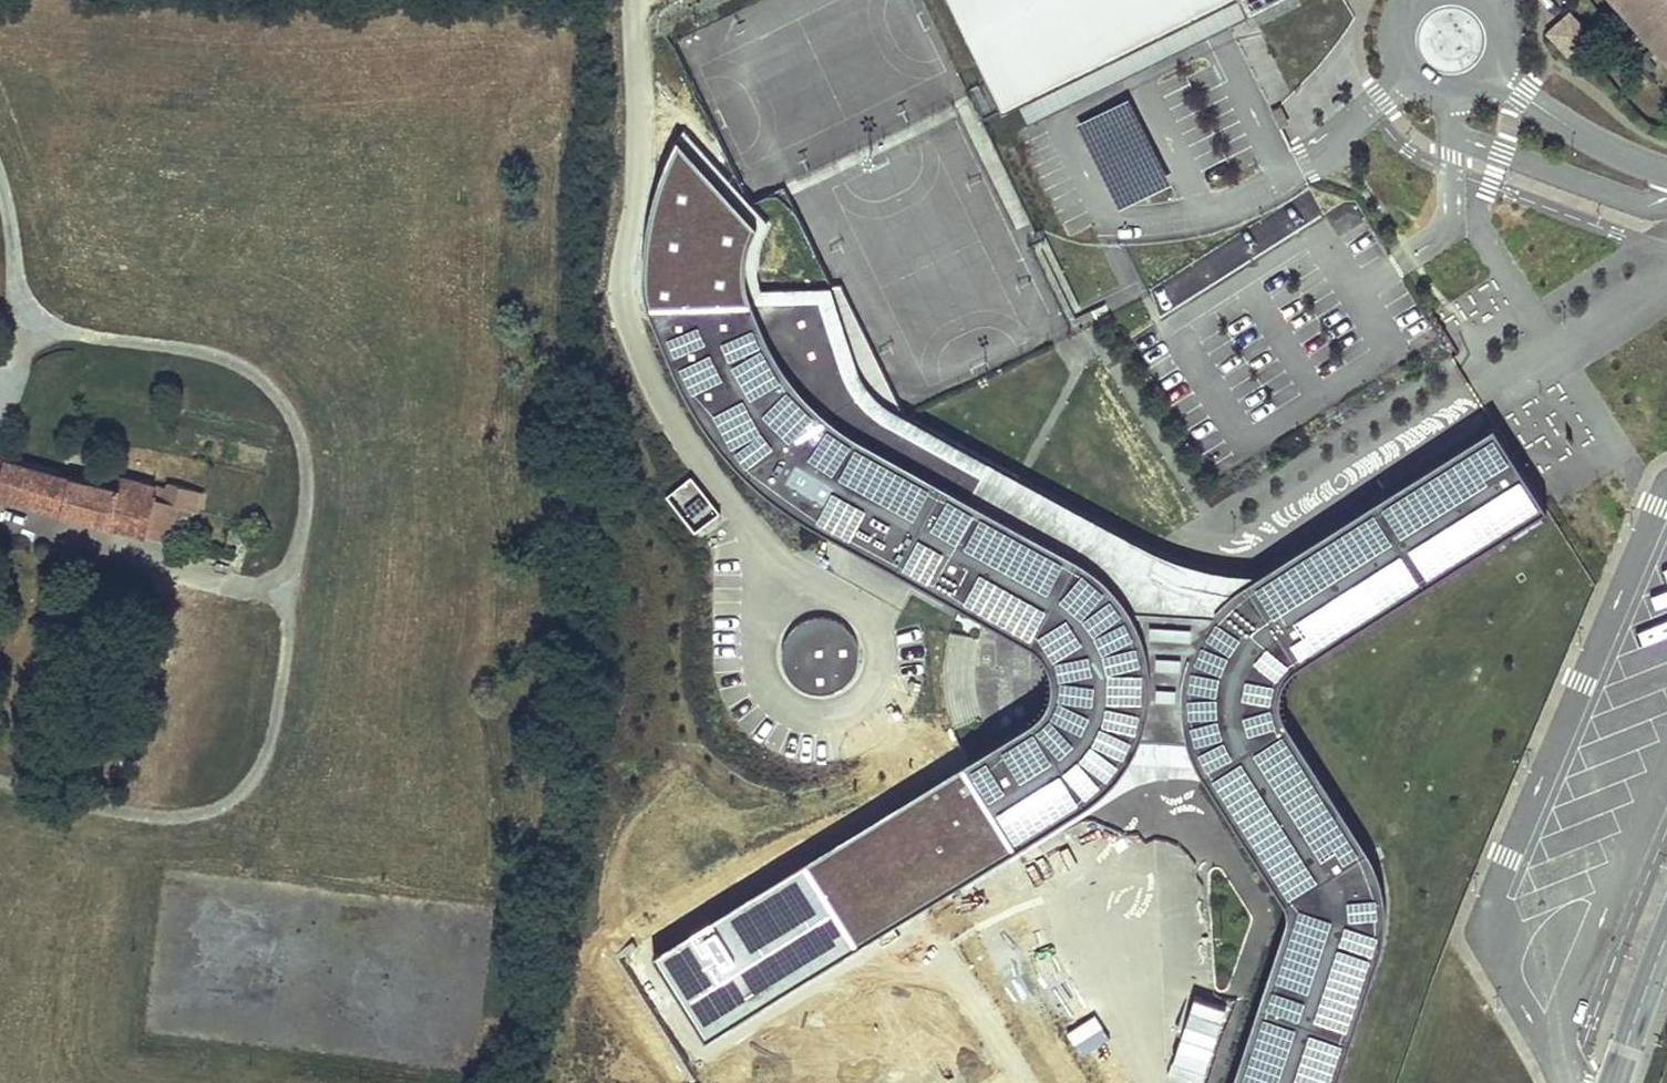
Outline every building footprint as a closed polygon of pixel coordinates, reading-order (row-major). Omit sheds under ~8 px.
[(995,107),(1010,100),(1215,0),(943,0),(995,107)] [(1010,100),(1020,120),(1241,11),(1236,0),(1215,0),(1010,100)] [(1241,11),(1264,0),(1236,0),(1241,11)] [(1642,32),(1646,29),(1653,37),(1649,40),(1666,60),(1666,0),(1613,0),(1642,32)] [(1547,32),(1566,52),(1587,34),(1569,13),(1547,32)] [(1282,122),(1273,105),(1264,109),(1273,126),(1282,122)] [(652,302),(670,356),(717,439),(751,477),(788,507),(826,530),(830,523),(865,542),(862,548),(927,584),(923,590),(932,595),(935,588),(1036,643),(1049,654),(1057,672),(1053,697),(1042,716),(965,765),(1016,847),(1095,798),(1114,781),(1130,760),(1199,765),(1282,894),(1287,902),(1290,913),(1290,923),(1236,1082),(1339,1082),(1372,981),(1387,926),(1387,901),(1382,879),(1370,851),(1284,716),(1281,703),(1286,682),(1297,668),(1548,508),(1496,427),(1236,593),(1208,590),(1181,581),(1090,532),(1096,519),(908,419),(891,392),(875,355),(844,291),(652,302)] [(190,506),(199,510),(203,493),(169,481),(167,490),(112,476),(109,486),(0,457),(0,494),(109,525),(117,498),(151,507),(154,499),(178,505),(172,529),(184,533),(190,506)] [(664,498),(694,536),(721,515),(690,476),(664,498)] [(151,507),(117,498),(109,525),(144,534),(151,507)] [(178,505),(154,499),(151,507),(144,534),(169,540),(172,529),(178,505)] [(834,620),(821,617),(809,619),(797,625),(789,634),(783,646),(782,658),(785,670),(792,681),(802,689),(813,693),(826,693),(838,690),(848,682),(855,672),(859,660),(858,647),(853,635),(845,626),(834,620)] [(1016,847),(965,765),(654,959),(706,1041),(1016,847)]
